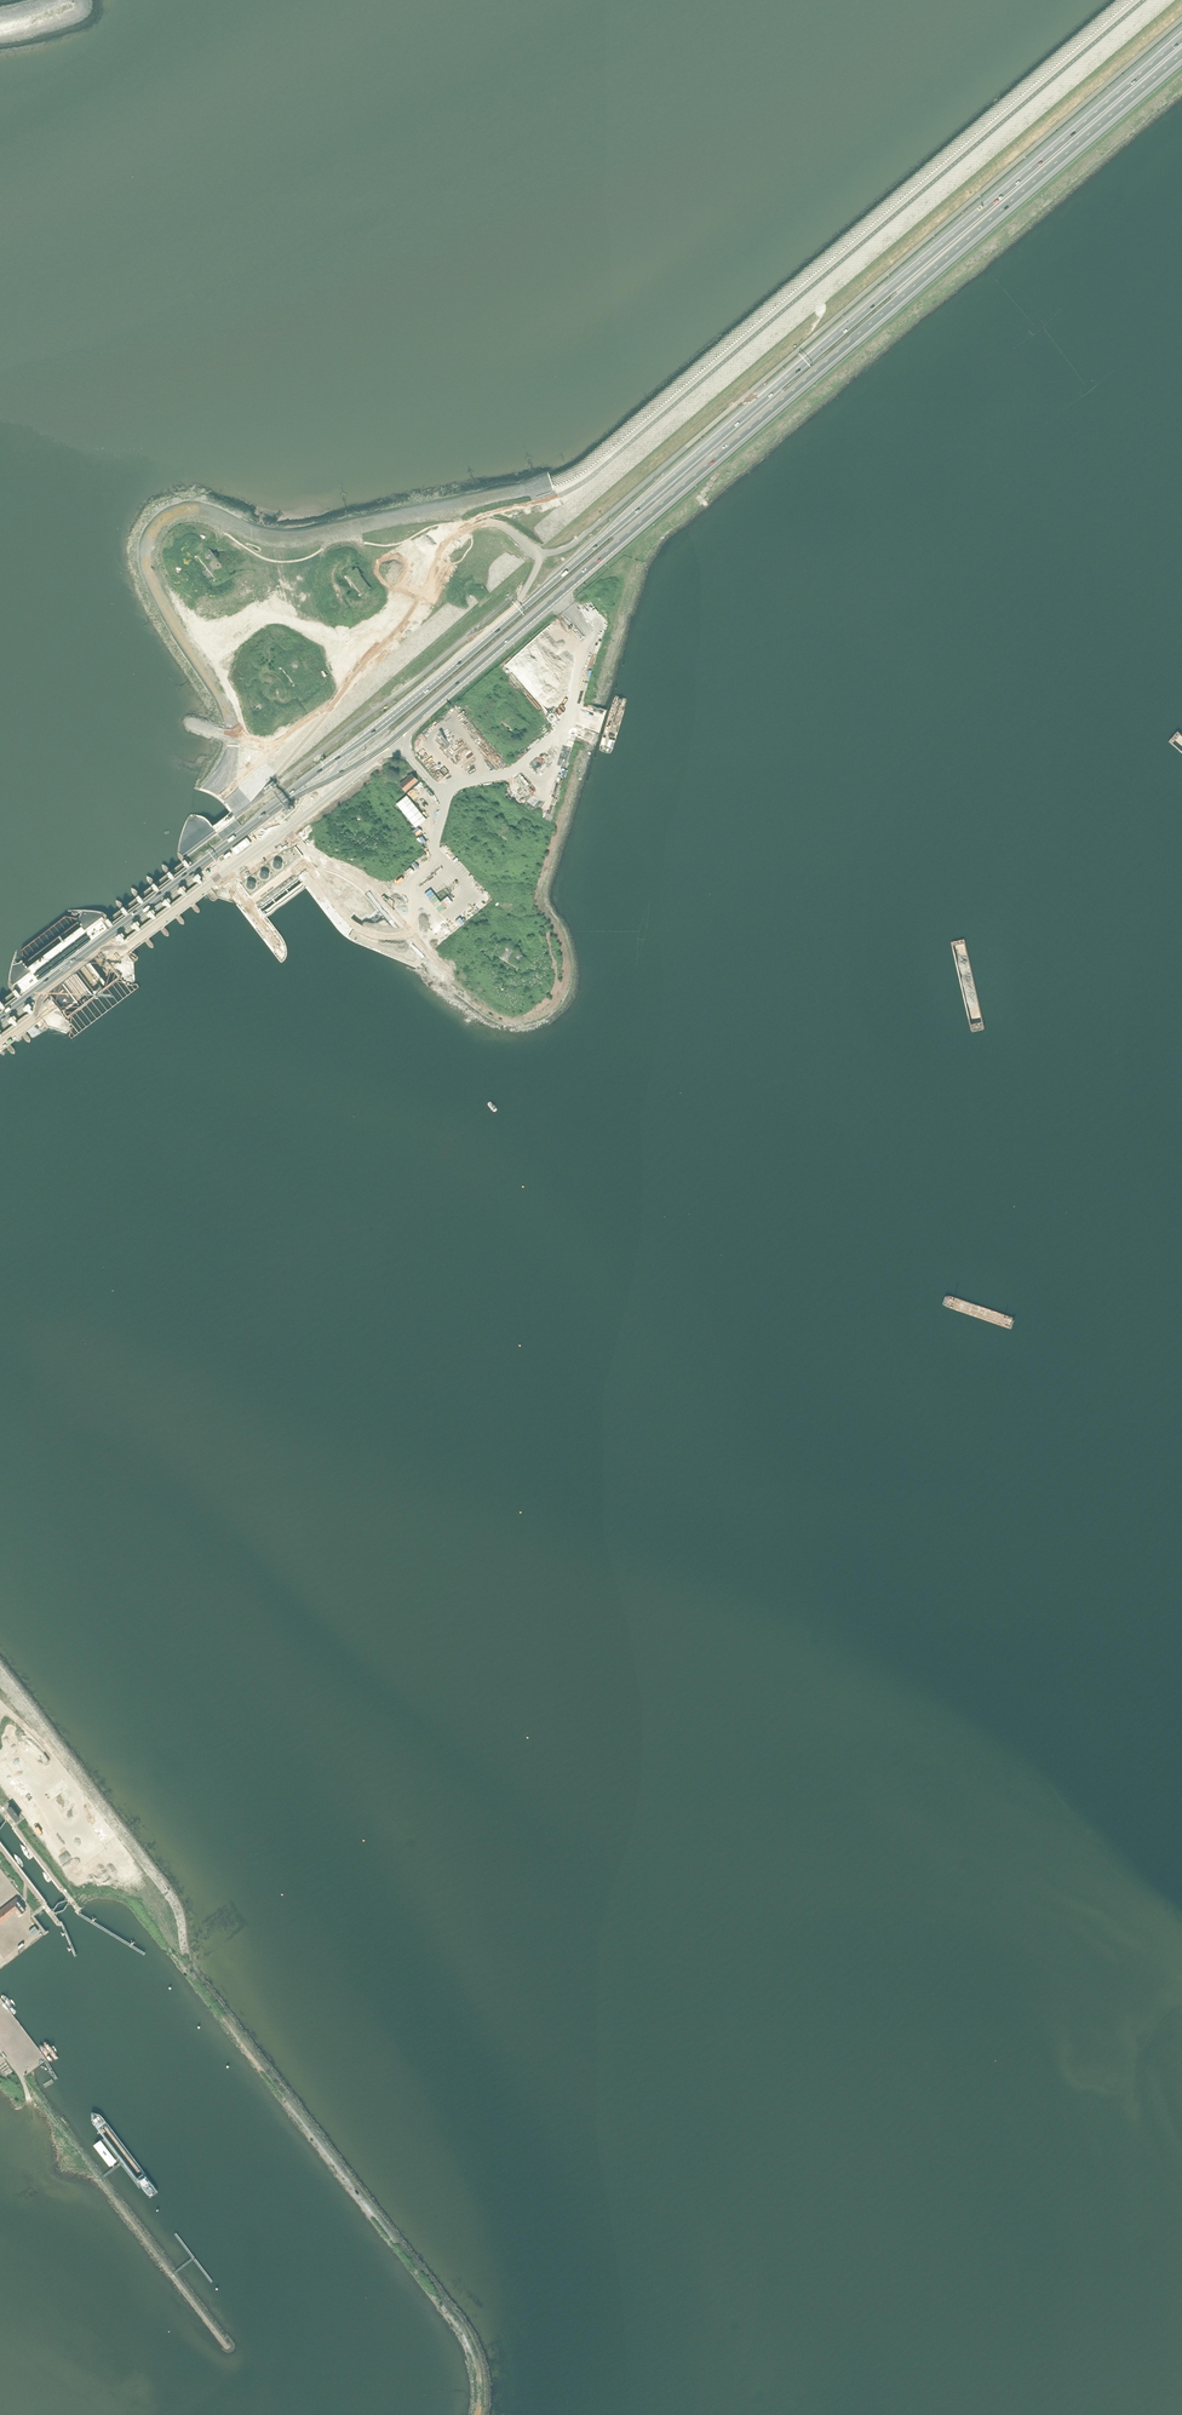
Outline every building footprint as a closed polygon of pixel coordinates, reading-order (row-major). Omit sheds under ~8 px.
[(216,579),(227,571),(208,547),(197,555),(204,565),(203,566),(206,569),(203,571),(209,579),(213,576),(215,578),(213,580),(214,582),(216,579)] [(359,595),(370,587),(361,575),(360,573),(359,571),(358,570),(359,570),(357,568),(346,578),(346,579),(348,578),(360,593),(358,595),(359,595)] [(480,607),(492,596),(482,585),(470,595),(472,597),(473,596),(475,599),(474,600),(476,602),(477,601),(479,604),(478,605),(480,607)] [(512,730),(521,717),(508,709),(500,722),(501,723),(502,722),(505,724),(504,725),(507,727),(508,726),(510,728),(509,729),(512,730)] [(399,785),(405,792),(418,781),(412,774),(399,785)] [(415,828),(426,819),(413,803),(407,796),(396,804),(402,812),(415,828)] [(161,902),(152,908),(155,911),(163,905),(161,902)] [(33,1006),(31,1003),(25,1008),(27,1011),(29,1010),(32,1014),(35,1012),(32,1008),(33,1006)] [(18,1018),(16,1015),(10,1020),(12,1023),(14,1021),(17,1026),(20,1023),(16,1019),(18,1018)] [(18,1811),(17,1812),(14,1808),(11,1808),(10,1806),(9,1808),(10,1809),(10,1812),(15,1819),(18,1819),(18,1820),(20,1819),(19,1817),(21,1815),(18,1811)] [(0,1910),(0,1922),(1,1923),(15,1912),(18,1916),(26,1909),(17,1897),(0,1910)] [(0,2030),(0,2035),(4,2040),(13,2033),(8,2025),(0,2030)] [(22,2043),(11,2050),(16,2059),(28,2051),(22,2043)] [(119,2162),(103,2141),(95,2147),(112,2168),(119,2162)]
